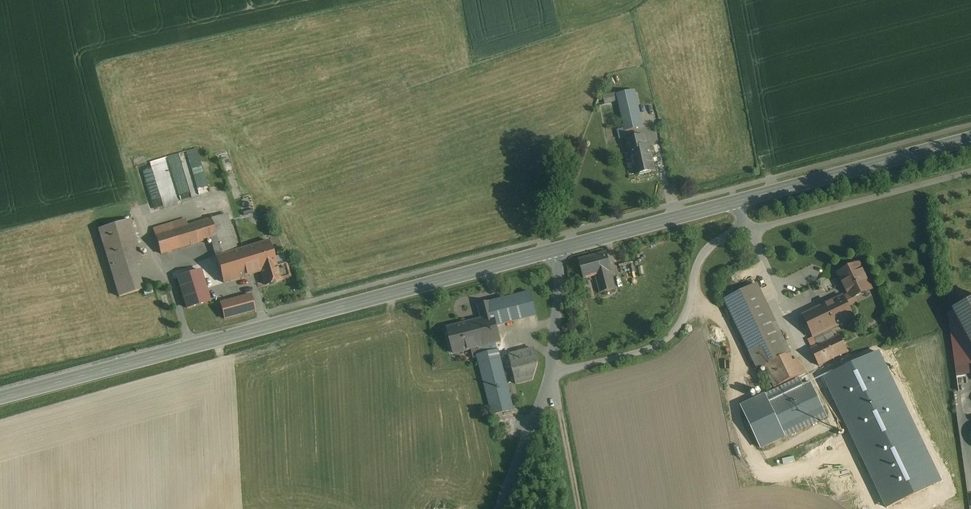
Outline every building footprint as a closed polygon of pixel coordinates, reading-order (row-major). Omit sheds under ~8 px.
[(635,130),(630,96),(609,99),(610,104),(587,108),(590,124),(615,120),(617,133),(635,130)] [(629,153),(631,153),(631,151),(648,148),(646,138),(626,142),(629,153)] [(655,171),(650,147),(648,148),(631,151),(631,153),(636,175),(655,171)] [(170,156),(153,163),(159,179),(166,176),(164,172),(175,168),(170,156)] [(181,215),(145,226),(155,256),(211,239),(216,258),(224,284),(261,272),(277,268),(276,266),(269,242),(236,252),(224,210),(184,222),(181,215)] [(138,262),(126,219),(92,228),(112,301),(137,294),(129,264),(138,262)] [(606,254),(580,261),(584,279),(596,276),(598,286),(595,288),(596,294),(616,289),(606,254)] [(277,268),(261,272),(265,286),(281,281),(281,280),(290,277),(286,263),(276,266),(277,268)] [(842,297),(847,306),(857,301),(855,297),(872,289),(859,263),(839,273),(849,294),(842,297)] [(196,266),(171,273),(182,310),(212,301),(217,320),(253,310),(247,286),(216,294),(215,289),(203,292),(196,266)] [(757,285),(724,300),(756,370),(763,368),(773,389),(798,377),(791,362),(788,355),(790,354),(757,285)] [(470,323),(477,348),(501,342),(498,329),(537,319),(531,293),(478,306),(482,321),(470,323)] [(853,318),(847,306),(842,297),(803,315),(818,347),(811,350),(818,365),(847,351),(843,344),(839,336),(835,338),(831,328),(853,318)] [(970,345),(970,302),(953,311),(970,345)] [(477,348),(470,323),(448,329),(454,354),(477,348)] [(532,372),(528,349),(501,355),(505,377),(532,372)] [(492,354),(470,361),(488,415),(510,408),(492,354)] [(965,356),(955,358),(960,394),(970,392),(965,356)] [(791,362),(798,377),(806,374),(799,359),(791,362)] [(811,382),(767,403),(779,427),(822,406),(811,382)]
